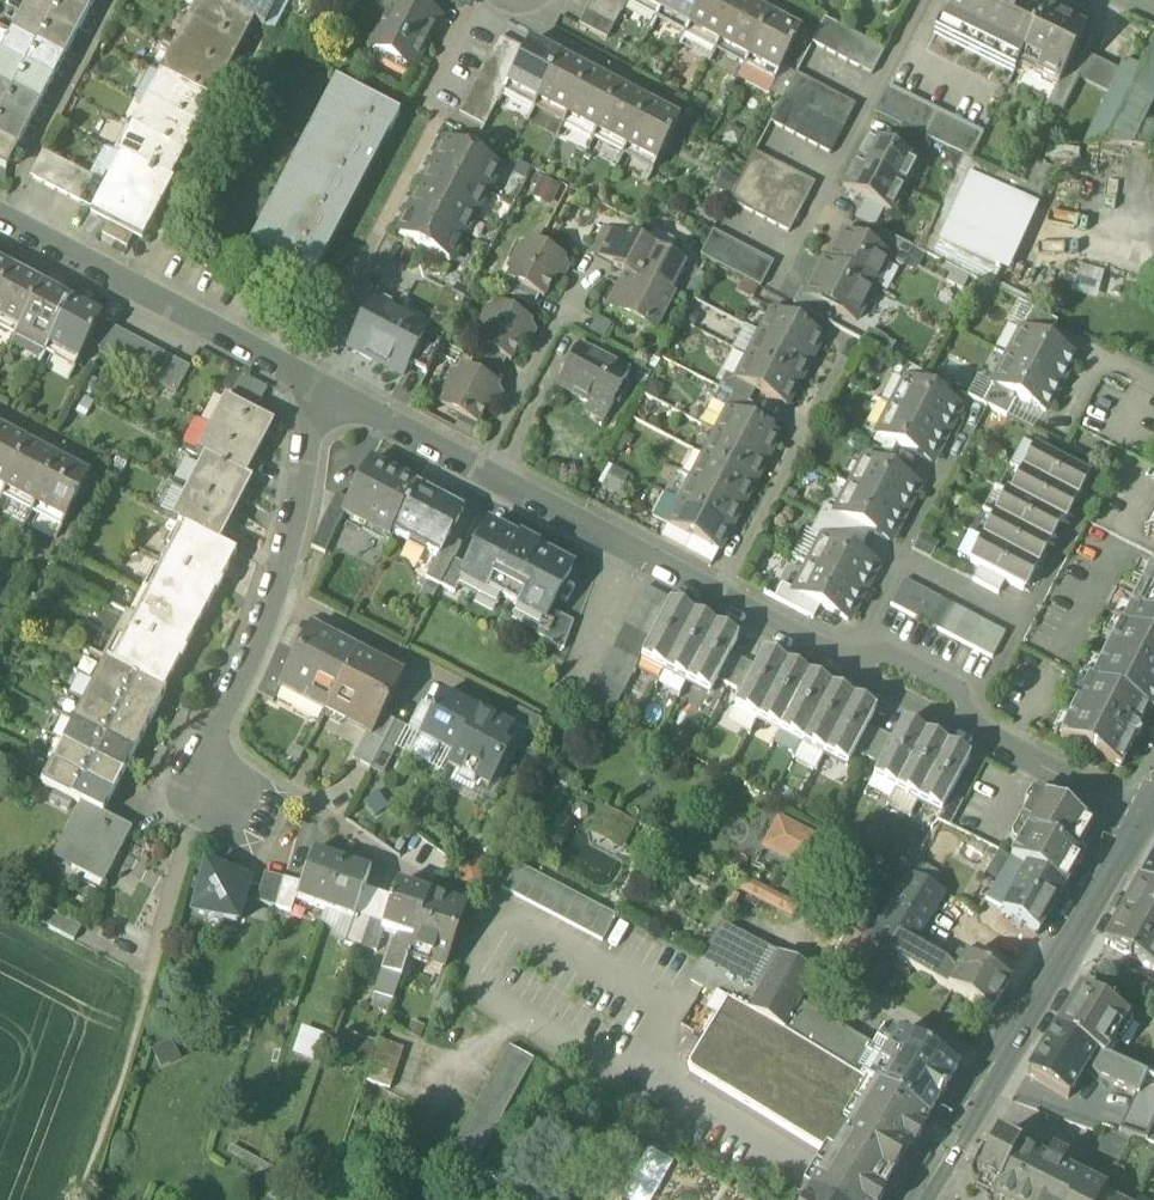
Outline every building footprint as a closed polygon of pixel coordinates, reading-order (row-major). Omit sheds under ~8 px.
[(57,0),(28,0),(22,10),(75,38),(86,16),(57,0)] [(86,16),(94,0),(57,0),(86,16)] [(211,0),(204,0),(192,23),(239,48),(252,22),(211,0)] [(252,22),(257,24),(269,0),(211,0),(252,22)] [(405,0),(393,0),(367,48),(410,71),(438,18),(405,0)] [(594,0),(591,0),(585,11),(613,26),(620,13),(594,0)] [(626,0),(594,0),(620,13),(626,0)] [(659,13),(666,0),(634,0),(659,13)] [(659,13),(689,28),(704,0),(666,0),(659,13)] [(738,0),(704,0),(689,28),(719,44),(741,1),(738,0)] [(1017,0),(951,0),(935,33),(1014,71),(1017,66),(1043,12),(1017,0)] [(741,1),(719,44),(748,59),(770,17),(741,1)] [(75,38),(22,10),(11,33),(63,60),(75,38)] [(613,26),(585,11),(578,24),(606,39),(613,26)] [(1073,27),(1043,12),(1017,66),(1057,86),(1059,87),(1074,56),(1085,31),(1074,25),(1073,27)] [(801,33),(770,17),(748,59),(779,75),(801,33)] [(837,26),(825,20),(812,44),(824,51),(837,26)] [(239,48),(192,23),(179,50),(225,74),(239,48)] [(849,32),(837,26),(824,51),(836,57),(849,32)] [(849,32),(836,57),(848,63),(860,38),(849,32)] [(11,33),(0,53),(0,55),(52,83),(63,60),(11,33)] [(525,49),(500,36),(493,50),(518,63),(525,49)] [(860,38),(848,63),(859,69),(872,45),(860,38)] [(1137,124),(1153,89),(1153,39),(1139,70),(1124,62),(1117,77),(1107,98),(1086,145),(1153,148),(1153,125),(1137,124)] [(560,59),(528,42),(525,49),(518,63),(511,76),(506,86),(538,102),(560,59)] [(872,45),(859,69),(872,76),(885,51),(872,45)] [(225,74),(179,50),(164,78),(211,102),(225,74)] [(518,63),(493,50),(486,63),(511,76),(518,63)] [(0,55),(0,84),(40,105),(52,83),(0,55)] [(1074,56),(1059,87),(1057,86),(1048,106),(1061,113),(1076,83),(1086,62),(1074,56)] [(589,74),(560,59),(538,102),(567,117),(589,74)] [(1117,77),(1086,62),(1076,83),(1107,98),(1117,77)] [(511,76),(486,63),(480,75),(504,88),(506,86),(511,76)] [(620,90),(589,74),(567,117),(597,133),(620,90)] [(808,81),(796,74),(783,99),(796,106),(808,81)] [(504,88),(480,75),(473,88),(498,101),(504,88)] [(211,102),(164,78),(150,104),(197,128),(211,102)] [(820,87),(808,81),(796,106),(807,112),(820,87)] [(0,84),(0,112),(29,127),(40,105),(0,84)] [(399,113),(343,84),(250,261),(306,291),(399,113)] [(832,93),(820,87),(807,112),(819,118),(832,93)] [(983,135),(888,87),(873,114),(928,140),(971,160),(983,135)] [(498,101),(473,88),(467,101),(491,114),(498,101)] [(649,105),(620,90),(597,133),(627,148),(649,105)] [(832,93),(819,118),(830,124),(843,99),(832,93)] [(796,106),(783,99),(770,123),(783,130),(796,106)] [(843,99),(830,124),(843,131),(856,106),(843,99)] [(491,114),(467,101),(460,113),(485,126),(491,114)] [(150,104),(137,131),(183,155),(197,128),(150,104)] [(679,121),(649,105),(627,148),(657,164),(679,121)] [(796,106),(783,130),(794,136),(807,112),(796,106)] [(0,112),(0,140),(17,150),(29,127),(0,112)] [(807,112),(794,136),(806,142),(819,118),(807,112)] [(819,118),(806,142),(818,149),(830,124),(819,118)] [(830,124),(818,149),(830,155),(843,131),(830,124)] [(112,153),(115,155),(120,157),(169,182),(183,155),(137,131),(130,128),(126,126),(112,153)] [(928,140),(902,128),(891,149),(917,163),(928,140)] [(891,149),(870,139),(856,165),(905,189),(918,163),(917,163),(891,149)] [(0,140),(0,170),(5,172),(17,150),(0,140)] [(500,168),(448,141),(442,152),(444,158),(440,167),(487,192),(500,168)] [(57,161),(43,153),(29,179),(43,186),(57,161)] [(767,160),(755,153),(742,178),(754,184),(767,160)] [(169,182),(120,157),(105,185),(107,187),(93,212),(92,215),(138,239),(169,182)] [(767,160),(754,184),(766,190),(779,166),(767,160)] [(57,161),(43,186),(56,193),(69,167),(57,161)] [(905,189),(856,165),(843,190),(892,215),(905,189)] [(779,166),(766,190),(778,196),(791,172),(779,166)] [(69,167),(56,193),(68,199),(82,174),(69,167)] [(487,192),(440,167),(435,177),(434,176),(428,178),(423,188),(475,215),(487,192)] [(791,172),(778,196),(789,202),(802,178),(791,172)] [(82,174),(68,199),(81,206),(94,180),(82,174)] [(543,177),(534,196),(554,205),(562,185),(543,177)] [(972,177),(941,244),(994,268),(1025,201),(972,177)] [(754,184),(742,178),(729,202),(742,209),(754,184)] [(815,184),(802,178),(789,202),(802,209),(815,184)] [(94,180),(81,206),(93,212),(107,187),(105,185),(94,180)] [(754,184),(742,209),(753,215),(766,190),(754,184)] [(475,215),(423,188),(418,199),(419,204),(420,205),(415,214),(463,239),(475,215)] [(766,190),(753,215),(765,221),(778,196),(766,190)] [(778,196),(765,221),(776,227),(789,202),(778,196)] [(789,202),(776,227),(789,234),(802,209),(789,202)] [(463,239),(415,214),(410,223),(404,225),(398,236),(450,263),(463,239)] [(186,230),(175,224),(166,241),(178,246),(186,230)] [(131,238),(106,225),(99,238),(124,250),(131,238)] [(628,243),(604,231),(591,255),(615,268),(628,243)] [(647,245),(642,255),(661,264),(665,255),(670,258),(677,244),(654,232),(647,245)] [(726,239),(713,232),(700,257),(713,264),(726,239)] [(912,249),(881,233),(872,251),(889,260),(888,261),(902,268),(912,249)] [(872,251),(842,235),(828,263),(827,264),(874,288),(888,261),(889,260),(872,251)] [(647,245),(631,237),(628,243),(615,268),(613,272),(623,277),(618,286),(647,301),(654,285),(671,294),(672,294),(686,267),(670,258),(665,255),(661,264),(642,255),(647,245)] [(565,258),(528,239),(516,263),(523,267),(515,282),(540,295),(544,297),(565,258)] [(737,245),(726,239),(713,264),(724,270),(737,245)] [(749,251),(737,245),(724,270),(736,276),(749,251)] [(749,251),(736,276),(748,282),(761,257),(749,251)] [(773,264),(761,257),(748,282),(760,288),(773,264)] [(874,288),(827,264),(828,263),(824,261),(806,295),(806,296),(826,306),(857,322),(874,288)] [(1074,287),(1082,264),(1070,261),(1063,283),(1074,287)] [(1076,291),(1101,298),(1108,271),(1082,265),(1076,291)] [(0,267),(0,295),(11,273),(0,267)] [(11,273),(0,295),(0,323),(18,333),(42,288),(11,273)] [(540,295),(515,282),(508,296),(533,309),(540,295)] [(647,301),(618,286),(607,308),(655,333),(675,296),(671,294),(654,285),(647,301)] [(42,288),(18,333),(48,348),(71,304),(42,288)] [(446,291),(426,330),(428,331),(424,338),(441,346),(465,301),(446,291)] [(826,306),(806,296),(806,295),(800,291),(793,305),(819,319),(826,306)] [(426,330),(388,310),(391,304),(382,299),(378,305),(372,302),(349,347),(404,377),(410,366),(424,338),(428,331),(426,330)] [(102,320),(71,304),(48,348),(78,364),(88,346),(101,322),(102,320)] [(531,323),(494,304),(482,328),(489,332),(482,347),(510,362),(531,323)] [(1057,322),(1032,309),(1022,329),(1047,342),(1047,341),(1057,322)] [(823,337),(773,311),(761,335),(811,361),(823,337)] [(101,322),(88,346),(101,352),(113,329),(101,322)] [(190,369),(113,329),(101,352),(100,354),(176,394),(190,369)] [(1047,342),(1022,329),(1007,357),(1060,385),(1075,357),(1060,349),(1061,348),(1047,341),(1047,342)] [(811,361),(761,335),(748,357),(799,384),(811,361)] [(424,338),(410,366),(426,375),(441,346),(424,338)] [(629,373),(579,346),(557,387),(589,404),(592,399),(609,411),(629,373)] [(799,384),(748,357),(736,380),(736,381),(756,392),(787,408),(799,384)] [(1060,385),(1007,357),(993,385),(1018,397),(1017,399),(1030,406),(1031,405),(1046,412),(1060,385)] [(498,387),(461,367),(449,391),(457,395),(449,410),(478,425),(498,387)] [(927,376),(915,369),(908,382),(921,388),(927,376)] [(756,392),(736,381),(736,380),(727,375),(720,389),(733,396),(749,404),(750,404),(756,392)] [(266,390),(242,377),(235,390),(259,402),(266,390)] [(908,382),(906,381),(892,408),(948,437),(956,421),(953,420),(959,409),(921,388),(908,382)] [(1018,397),(993,385),(983,405),(1007,417),(1017,399),(1018,397)] [(733,396),(720,389),(717,395),(708,412),(723,420),(728,411),(725,410),(733,396)] [(259,402),(235,390),(227,404),(252,417),(259,402)] [(749,404),(733,396),(725,410),(728,411),(729,410),(749,420),(756,407),(750,404),(749,404)] [(227,404),(222,401),(209,427),(257,452),(270,427),(252,417),(227,404)] [(948,437),(892,408),(878,434),(931,462),(937,451),(940,453),(948,437)] [(749,420),(729,410),(728,411),(723,420),(716,433),(767,460),(780,436),(749,420)] [(257,452),(209,427),(195,453),(202,457),(243,478),(257,452)] [(4,493),(29,448),(0,433),(0,491),(4,493)] [(767,460),(716,433),(704,456),(755,483),(767,460)] [(58,463),(29,448),(4,493),(34,509),(58,463)] [(1088,476),(1035,448),(1023,472),(1076,500),(1088,476)] [(755,483),(704,456),(692,479),(743,506),(755,483)] [(243,478),(202,457),(186,488),(230,511),(234,513),(242,497),(238,495),(246,479),(243,478)] [(917,488),(865,460),(850,487),(907,516),(915,500),(912,499),(917,488)] [(88,479),(58,463),(34,509),(64,525),(88,479)] [(416,488),(369,463),(349,502),(342,514),(344,515),(389,539),(392,533),(416,488)] [(1076,500),(1023,472),(1011,495),(1060,522),(1063,524),(1076,500)] [(743,506),(692,479),(680,502),(731,529),(743,506)] [(907,516),(850,487),(837,512),(836,514),(870,531),(889,541),(895,530),(898,532),(907,516)] [(230,511),(186,488),(169,520),(186,529),(217,545),(226,529),(221,527),(230,511)] [(463,512),(416,488),(392,533),(437,557),(439,558),(448,540),(463,512)] [(1060,522),(1011,495),(1008,493),(995,517),(1048,545),(1060,522)] [(349,502),(337,495),(311,547),(326,555),(337,530),(344,515),(342,514),(349,502)] [(731,529),(680,502),(668,526),(717,552),(719,553),(731,529)] [(870,531),(836,514),(837,512),(824,506),(817,520),(864,544),(870,531)] [(1048,545),(995,517),(983,540),(1036,568),(1048,545)] [(864,544),(817,520),(810,534),(822,540),(823,539),(857,557),(864,544)] [(489,526),(466,569),(461,580),(542,622),(545,624),(551,612),(573,570),(489,526)] [(717,552),(668,526),(662,539),(710,564),(717,552)] [(186,529),(175,549),(173,548),(161,571),(163,572),(139,618),(133,614),(119,641),(107,664),(164,694),(236,555),(217,545),(186,529)] [(857,557),(823,539),(822,540),(809,566),(865,595),(873,579),(870,578),(876,567),(857,557)] [(448,540),(439,558),(437,557),(426,579),(439,587),(453,561),(461,547),(448,540)] [(1036,568),(983,540),(971,564),(980,569),(1005,582),(1024,592),(1036,568)] [(466,569),(453,561),(439,587),(453,593),(461,580),(466,569)] [(865,595),(809,566),(795,591),(795,593),(820,606),(848,620),(854,609),(857,611),(865,595)] [(1005,582),(980,569),(973,581),(998,595),(1005,582)] [(1153,572),(1146,589),(1141,586),(1128,612),(1133,614),(1125,630),(1153,644),(1153,572)] [(917,587),(904,580),(891,606),(903,612),(917,587)] [(820,606),(795,593),(795,591),(783,585),(775,599),(813,619),(820,606)] [(929,594),(917,587),(903,612),(916,619),(929,594)] [(671,601),(646,588),(639,601),(665,614),(670,605),(671,601)] [(942,600),(929,594),(916,619),(929,626),(942,600)] [(942,600),(929,626),(941,632),(955,607),(942,600)] [(665,614),(639,601),(632,613),(658,627),(665,614)] [(692,617),(670,605),(665,614),(658,627),(651,639),(645,652),(642,658),(664,670),(692,617)] [(967,614),(955,607),(941,632),(954,639),(967,614)] [(574,623),(551,612),(545,624),(542,622),(535,637),(564,651),(574,623)] [(658,627),(632,613),(625,626),(651,639),(658,627)] [(980,620),(967,614),(954,639),(967,646),(980,620)] [(692,617),(664,670),(687,681),(714,629),(692,617)] [(993,627),(980,620),(967,646),(979,652),(993,627)] [(651,639),(625,626),(619,638),(645,652),(651,639)] [(1006,634),(993,627),(979,652),(992,659),(1006,634)] [(714,629),(687,681),(709,693),(717,680),(730,654),(737,641),(714,629)] [(1123,629),(1115,645),(1111,642),(1098,668),(1103,670),(1095,686),(1146,712),(1146,713),(1153,716),(1153,644),(1125,630),(1123,629)] [(356,654),(309,630),(296,655),(282,683),(328,707),(356,654)] [(119,641),(100,631),(88,654),(107,664),(119,641)] [(645,652),(619,638),(612,651),(638,665),(642,658),(645,652)] [(279,646),(262,685),(257,696),(273,704),(280,691),(278,690),(282,683),(296,655),(279,646)] [(638,665),(612,651),(605,664),(631,677),(638,665)] [(356,654),(328,707),(369,728),(375,731),(375,732),(383,717),(402,679),(356,654)] [(730,654),(717,680),(729,686),(743,661),(730,654)] [(742,693),(735,707),(757,719),(785,666),(762,654),(755,667),(742,693)] [(743,661),(729,686),(742,693),(755,667),(743,661)] [(164,694),(107,664),(96,684),(155,715),(166,695),(164,694)] [(631,677),(605,664),(598,676),(625,690),(631,677)] [(785,666),(757,719),(780,730),(808,677),(785,666)] [(625,690),(598,676),(591,689),(618,703),(625,690)] [(808,677),(780,730),(802,742),(830,689),(808,677)] [(155,715),(96,684),(85,704),(144,735),(155,715)] [(1095,686),(1091,684),(1083,700),(1079,697),(1066,723),(1071,725),(1062,742),(1120,770),(1134,742),(1139,740),(1136,732),(1146,713),(1146,712),(1095,686)] [(618,703),(591,689),(585,701),(611,715),(618,703)] [(830,689),(802,742),(824,754),(852,701),(830,689)] [(442,696),(419,739),(453,757),(476,714),(442,696)] [(852,701),(824,754),(847,766),(855,752),(868,726),(875,713),(852,701)] [(144,735),(85,704),(75,725),(134,755),(144,735)] [(543,722),(506,704),(499,718),(537,738),(543,722)] [(453,757),(448,767),(489,789),(507,754),(501,751),(511,732),(476,714),(453,757)] [(369,728),(352,761),(371,771),(395,723),(383,717),(375,732),(375,731),(369,728)] [(395,723),(371,771),(383,777),(407,730),(395,723)] [(879,765),(873,777),(896,789),(924,736),(901,724),(879,765)] [(134,755),(75,725),(64,745),(123,775),(134,755)] [(868,726),(855,752),(867,759),(880,733),(868,726)] [(893,740),(880,733),(867,759),(879,765),(893,740)] [(924,736),(896,789),(918,801),(946,748),(924,736)] [(123,775),(64,745),(54,765),(113,796),(123,775)] [(946,748),(918,801),(941,813),(950,795),(969,760),(946,748)] [(113,796),(54,765),(43,785),(81,805),(102,816),(113,796)] [(941,813),(937,821),(950,827),(963,801),(950,795),(941,813)] [(1053,803),(1040,796),(1032,810),(1026,812),(1019,824),(1026,829),(1009,857),(1027,868),(1064,889),(1082,858),(1076,854),(1092,826),(1062,808),(1063,806),(1054,801),(1053,803)] [(102,816),(81,805),(62,842),(81,851),(71,871),(104,888),(133,832),(102,816)] [(589,833),(623,849),(636,820),(602,805),(589,833)] [(779,822),(766,847),(813,871),(826,846),(779,822)] [(338,860),(313,851),(309,863),(308,863),(301,885),(295,901),(314,907),(325,910),(342,861),(338,860)] [(1012,860),(997,852),(985,873),(1000,881),(1012,860)] [(1141,881),(1153,889),(1153,857),(1141,881)] [(371,871),(346,863),(346,862),(342,861),(325,910),(335,914),(335,915),(353,921),(354,921),(356,915),(367,884),(366,883),(371,871)] [(616,917),(514,864),(501,889),(602,943),(616,917)] [(249,881),(206,868),(193,911),(237,925),(249,881)] [(1064,889),(1027,868),(1002,912),(1038,934),(1064,889)] [(283,880),(265,874),(256,903),(275,908),(283,880)] [(913,877),(885,924),(914,941),(942,894),(913,877)] [(301,885),(283,880),(275,908),(291,913),(295,901),(301,885)] [(1141,881),(1114,927),(1121,930),(1111,947),(1153,971),(1153,889),(1141,881)] [(429,898),(397,886),(383,925),(382,929),(385,930),(400,935),(414,940),(429,898)] [(769,894),(765,901),(794,916),(798,909),(769,894)] [(414,940),(410,952),(430,959),(428,965),(445,971),(451,953),(449,952),(463,910),(429,898),(414,940)] [(82,929),(44,909),(36,923),(74,943),(82,929)] [(371,921),(356,915),(354,921),(353,921),(345,945),(361,950),(371,921)] [(862,941),(821,919),(814,932),(826,938),(819,951),(847,967),(862,941)] [(383,925),(371,921),(363,946),(377,951),(385,930),(382,929),(383,925)] [(914,941),(885,924),(872,946),(902,963),(912,945),(914,941)] [(703,962),(731,978),(751,942),(722,926),(703,962)] [(400,935),(392,943),(383,972),(401,978),(410,952),(414,940),(400,935)] [(778,958),(752,944),(753,943),(751,942),(731,978),(759,992),(760,993),(779,958),(778,958)] [(948,966),(912,945),(902,963),(947,990),(956,975),(948,966)] [(1009,984),(959,955),(955,962),(962,966),(956,975),(947,990),(990,1015),(1009,984)] [(790,963),(779,956),(778,958),(779,958),(760,993),(759,992),(749,1011),(784,1031),(799,1004),(800,1004),(815,976),(791,962),(790,963)] [(731,978),(700,962),(690,981),(749,1011),(759,992),(731,978)] [(1121,970),(1115,983),(1153,1002),(1153,986),(1121,970)] [(401,978),(383,972),(371,1007),(389,1013),(401,978)] [(1128,1020),(1078,990),(1054,1030),(1095,1055),(1104,1059),(1128,1020)] [(873,1088),(779,1029),(727,1001),(688,1065),(690,1071),(831,1158),(873,1088)] [(800,1004),(799,1004),(784,1031),(869,1084),(882,1063),(868,1055),(871,1048),(800,1004)] [(1095,1055),(1054,1030),(1028,1074),(1069,1098),(1089,1065),(1095,1055)] [(376,1044),(346,1032),(338,1052),(368,1064),(376,1044)] [(895,1041),(881,1033),(871,1048),(868,1055),(882,1063),(895,1042),(895,1041)] [(957,1070),(898,1035),(895,1041),(895,1042),(882,1063),(869,1084),(869,1085),(873,1088),(927,1120),(957,1070)] [(403,1050),(379,1042),(365,1083),(389,1091),(403,1050)] [(534,1062),(509,1048),(502,1060),(527,1074),(534,1062)] [(1104,1059),(1095,1055),(1089,1065),(1094,1069),(1092,1074),(1093,1076),(1136,1096),(1144,1078),(1104,1059)] [(527,1074),(502,1060),(495,1073),(520,1087),(527,1074)] [(520,1087),(495,1073),(488,1085),(513,1099),(520,1087)] [(1144,1078),(1136,1096),(1120,1132),(1145,1141),(1153,1121),(1153,1082),(1144,1078)] [(513,1099),(488,1085),(481,1098),(506,1112),(513,1099)] [(810,1193),(822,1199),(878,1199),(904,1157),(927,1120),(873,1088),(831,1158),(816,1182),(810,1193)] [(506,1112),(481,1098),(474,1110),(499,1124),(506,1112)] [(499,1124),(474,1110),(467,1123),(492,1137),(499,1124)] [(1145,1141),(1153,1144),(1153,1121),(1145,1141)] [(492,1137),(467,1123),(460,1135),(485,1149),(492,1137)] [(485,1149),(460,1135),(453,1148),(478,1162),(485,1149)] [(1052,1152),(1047,1162),(997,1138),(978,1176),(1000,1187),(993,1199),(994,1199),(1100,1199),(1101,1198),(1102,1198),(1105,1192),(1104,1191),(1079,1178),(1061,1170),(1065,1159),(1052,1152)] [(664,1182),(671,1155),(647,1149),(640,1175),(664,1182)] [(438,1155),(429,1168),(480,1199),(489,1199),(495,1191),(438,1155)]
